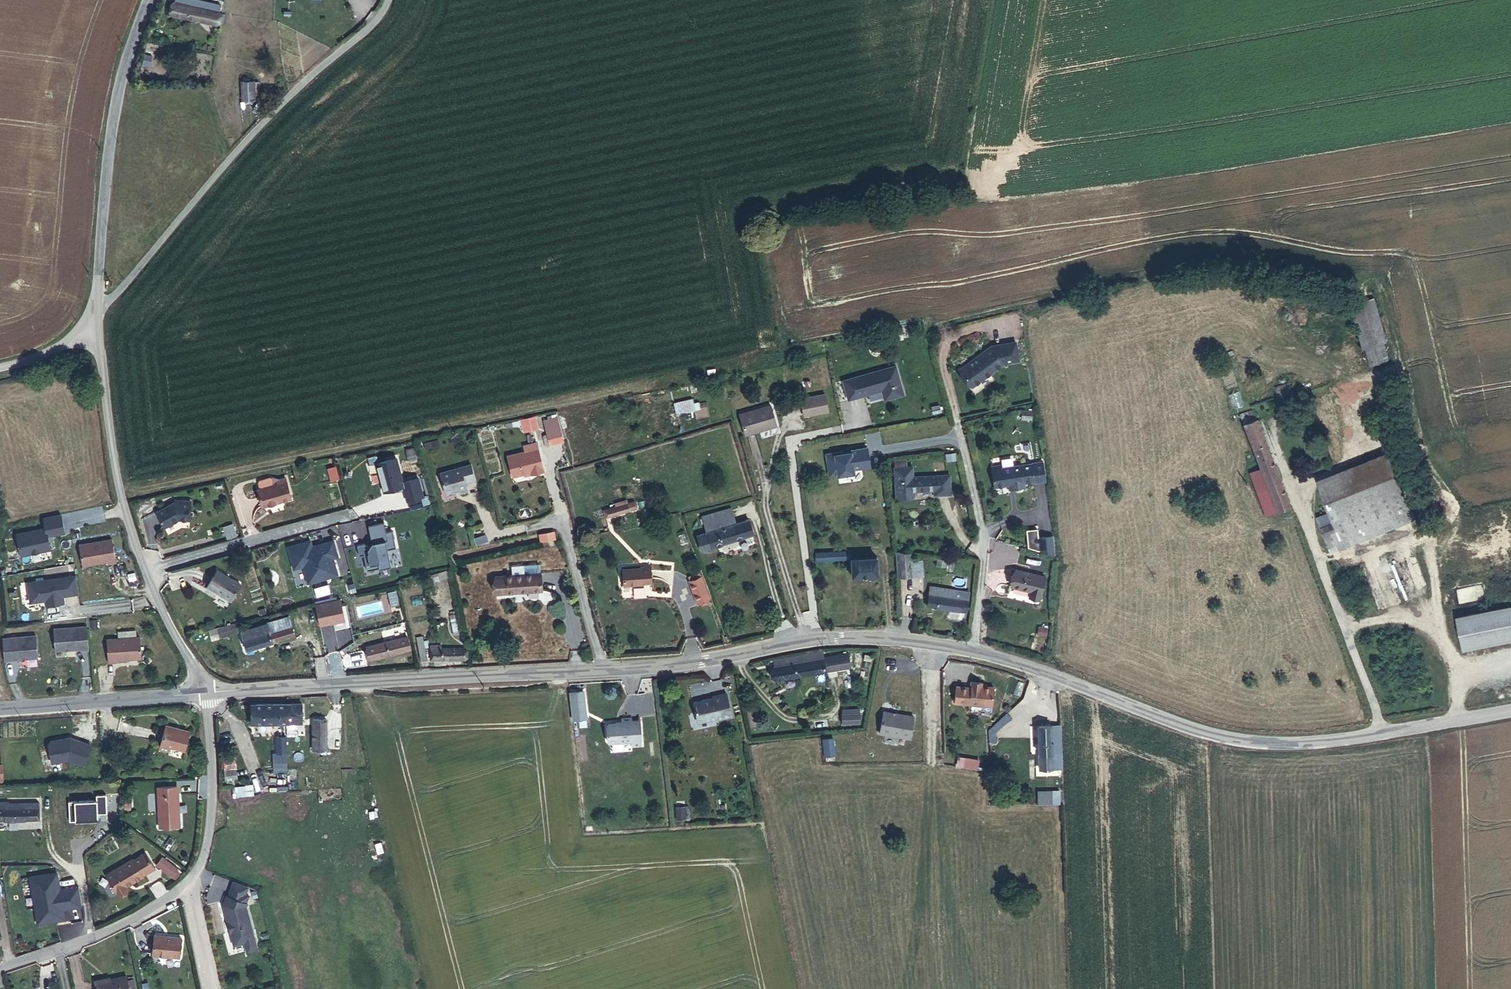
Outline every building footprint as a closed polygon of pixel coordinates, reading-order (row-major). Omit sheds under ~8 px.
[(229,25),(231,11),(179,0),(176,15),(229,25)] [(258,103),(260,82),(243,81),(242,102),(258,103)] [(1386,343),(1372,291),(1349,297),(1363,349),(1365,349),(1370,365),(1388,360),(1383,344),(1386,343)] [(1240,334),(1230,338),(1235,354),(1245,351),(1240,334)] [(992,346),(960,369),(972,386),(1004,363),(1019,361),(1016,342),(992,346)] [(896,366),(843,381),(848,400),(882,390),(885,400),(904,395),(896,366)] [(801,399),(805,416),(829,411),(826,394),(801,399)] [(693,399),(674,404),(677,415),(695,410),(693,399)] [(1242,399),(1226,403),(1228,410),(1244,406),(1242,399)] [(777,426),(771,405),(740,414),(746,435),(777,426)] [(1290,507),(1256,420),(1252,410),(1240,415),(1244,424),(1243,425),(1261,470),(1277,511),(1290,507)] [(1022,419),(1032,420),(1032,412),(1022,411),(1022,419)] [(563,442),(558,417),(546,420),(552,445),(563,442)] [(535,419),(524,421),(526,431),(537,428),(535,419)] [(552,445),(546,420),(543,420),(547,435),(543,436),(546,446),(552,445)] [(452,445),(464,442),(462,435),(450,438),(452,445)] [(431,442),(433,448),(440,446),(438,440),(431,441),(431,442)] [(544,471),(537,442),(524,446),(525,452),(508,456),(513,476),(524,473),(531,472),(531,474),(544,471)] [(399,459),(377,464),(385,494),(404,490),(408,503),(427,500),(421,478),(405,482),(399,459)] [(1001,468),(992,469),(995,487),(1009,485),(1013,484),(1014,489),(1015,489),(1016,491),(1018,492),(1022,491),(1023,490),(1023,488),(1024,487),(1024,484),(1034,483),(1034,484),(1046,482),(1043,462),(1001,468)] [(1335,522),(1343,542),(1413,514),(1392,462),(1322,490),(1335,522)] [(471,465),(440,473),(445,493),(458,489),(459,494),(468,491),(466,483),(476,480),(471,465)] [(950,494),(949,475),(913,477),(912,467),(907,467),(895,468),(896,497),(909,496),(909,492),(913,491),(934,490),(934,495),(950,494)] [(337,468),(329,469),(331,482),(340,480),(337,468)] [(1267,515),(1277,511),(1261,470),(1251,474),(1267,515)] [(255,490),(260,506),(289,497),(282,477),(273,480),(275,483),(255,490)] [(191,500),(175,500),(175,502),(156,512),(164,528),(173,523),(178,520),(190,520),(191,500)] [(629,511),(636,509),(634,501),(627,503),(629,511)] [(629,511),(627,503),(616,507),(608,509),(610,516),(629,511)] [(698,535),(702,551),(754,534),(749,519),(736,523),(732,508),(702,517),(707,532),(698,535)] [(68,535),(64,515),(43,519),(45,528),(18,533),(23,557),(54,551),(52,538),(68,535)] [(1322,527),(1331,550),(1344,545),(1343,542),(1335,522),(1322,527)] [(233,524),(223,527),(226,535),(236,531),(233,524)] [(388,533),(386,524),(368,527),(372,543),(358,545),(359,556),(365,555),(368,571),(381,568),(381,571),(394,569),(391,551),(398,550),(394,532),(388,533)] [(553,532),(541,534),(543,542),(555,539),(553,532)] [(1036,538),(1039,558),(1055,556),(1053,536),(1036,538)] [(315,538),(288,546),(295,570),(304,568),(309,586),(342,579),(336,560),(341,559),(335,540),(317,545),(315,538)] [(112,540),(79,545),(82,566),(107,562),(107,564),(116,562),(112,540)] [(1495,566),(1498,561),(1478,548),(1475,553),(1495,566)] [(434,549),(427,551),(433,570),(440,568),(434,549)] [(913,553),(895,551),(897,576),(915,576),(913,553)] [(852,576),(878,575),(877,557),(852,559),(852,552),(815,553),(816,561),(851,559),(852,576)] [(947,559),(938,558),(936,566),(945,568),(947,559)] [(632,583),(651,583),(651,568),(645,568),(623,569),(623,586),(632,585),(632,583)] [(1045,577),(1016,570),(1012,586),(1031,591),(1029,597),(1039,599),(1045,577)] [(231,601),(241,585),(217,571),(207,587),(231,601)] [(429,575),(431,582),(450,577),(447,571),(435,573),(429,575)] [(688,577),(690,581),(701,577),(700,573),(688,577)] [(542,591),(540,574),(495,577),(497,594),(542,591)] [(81,596),(77,575),(28,582),(31,604),(48,602),(49,609),(68,606),(66,597),(81,596)] [(690,581),(689,581),(697,602),(710,597),(702,576),(701,577),(690,581)] [(966,612),(970,592),(930,586),(927,606),(966,612)] [(316,605),(320,625),(345,620),(341,600),(316,605)] [(1457,616),(1464,650),(1510,641),(1510,606),(1457,616)] [(461,633),(456,614),(449,615),(454,635),(461,633)] [(241,631),(246,650),(294,636),(289,617),(242,631),(239,622),(217,629),(220,639),(230,636),(230,634),(241,631)] [(88,649),(87,627),(54,630),(55,651),(88,649)] [(220,639),(217,629),(209,631),(211,641),(220,639)] [(1043,653),(1047,631),(1040,629),(1036,652),(1043,653)] [(38,658),(36,636),(3,639),(4,660),(38,658)] [(421,660),(427,659),(423,636),(416,637),(421,660)] [(407,637),(366,647),(369,659),(410,649),(407,637)] [(140,638),(107,640),(108,663),(117,662),(117,660),(142,658),(140,638)] [(431,660),(464,660),(463,649),(441,649),(441,646),(430,646),(431,660)] [(774,660),(775,666),(825,658),(824,651),(774,660)] [(849,654),(843,655),(845,669),(851,668),(849,654)] [(775,666),(777,680),(827,671),(845,669),(843,655),(825,658),(775,666)] [(955,703),(992,706),(994,688),(981,687),(982,683),(972,682),(971,688),(956,686),(955,703)] [(570,693),(573,720),(587,719),(584,692),(570,693)] [(731,717),(726,693),(712,696),(713,698),(693,702),(697,720),(699,722),(711,719),(712,717),(717,716),(718,720),(731,717)] [(302,704),(251,704),(251,724),(302,723),(302,704)] [(910,739),(914,717),(896,714),(896,716),(893,715),(891,713),(886,712),(883,714),(879,733),(910,739)] [(843,725),(862,726),(862,714),(843,714),(843,725)] [(641,745),(640,721),(631,722),(631,718),(622,718),(622,722),(609,723),(607,726),(608,741),(610,743),(632,742),(632,745),(641,745)] [(313,750),(326,750),(326,720),(313,720),(313,750)] [(185,751),(190,732),(165,725),(159,749),(169,752),(171,747),(185,751)] [(1060,726),(1038,726),(1039,769),(1061,769),(1060,726)] [(70,737),(50,740),(48,743),(51,762),(67,760),(83,766),(91,746),(70,737)] [(286,737),(277,737),(277,753),(286,752),(286,737)] [(833,738),(823,740),(825,757),(835,755),(833,738)] [(287,762),(286,752),(277,753),(273,753),(274,763),(287,762)] [(977,769),(978,760),(966,758),(965,767),(977,769)] [(158,787),(160,828),(179,827),(179,811),(178,811),(177,804),(178,804),(178,794),(177,794),(176,786),(158,787)] [(254,786),(235,787),(235,796),(254,796),(254,786)] [(1052,804),(1052,791),(1038,791),(1038,804),(1052,804)] [(37,820),(37,803),(9,804),(9,803),(0,803),(0,820),(37,820)] [(95,818),(111,818),(110,815),(110,807),(110,803),(94,803),(95,818)] [(675,807),(677,819),(686,818),(684,806),(675,807)] [(143,875),(155,868),(146,853),(134,860),(133,859),(106,875),(118,895),(128,888),(127,886),(143,876),(143,875)] [(157,865),(175,879),(182,871),(164,856),(157,865)] [(247,887),(233,881),(227,896),(226,896),(222,905),(226,922),(229,923),(231,930),(229,932),(233,945),(243,942),(245,951),(255,949),(245,907),(246,903),(245,903),(248,895),(244,894),(247,887)] [(180,957),(181,938),(155,935),(153,955),(180,957)] [(95,983),(97,988),(129,988),(128,981),(127,976),(109,980),(95,983)] [(128,981),(129,988),(136,988),(134,980),(128,981)]
